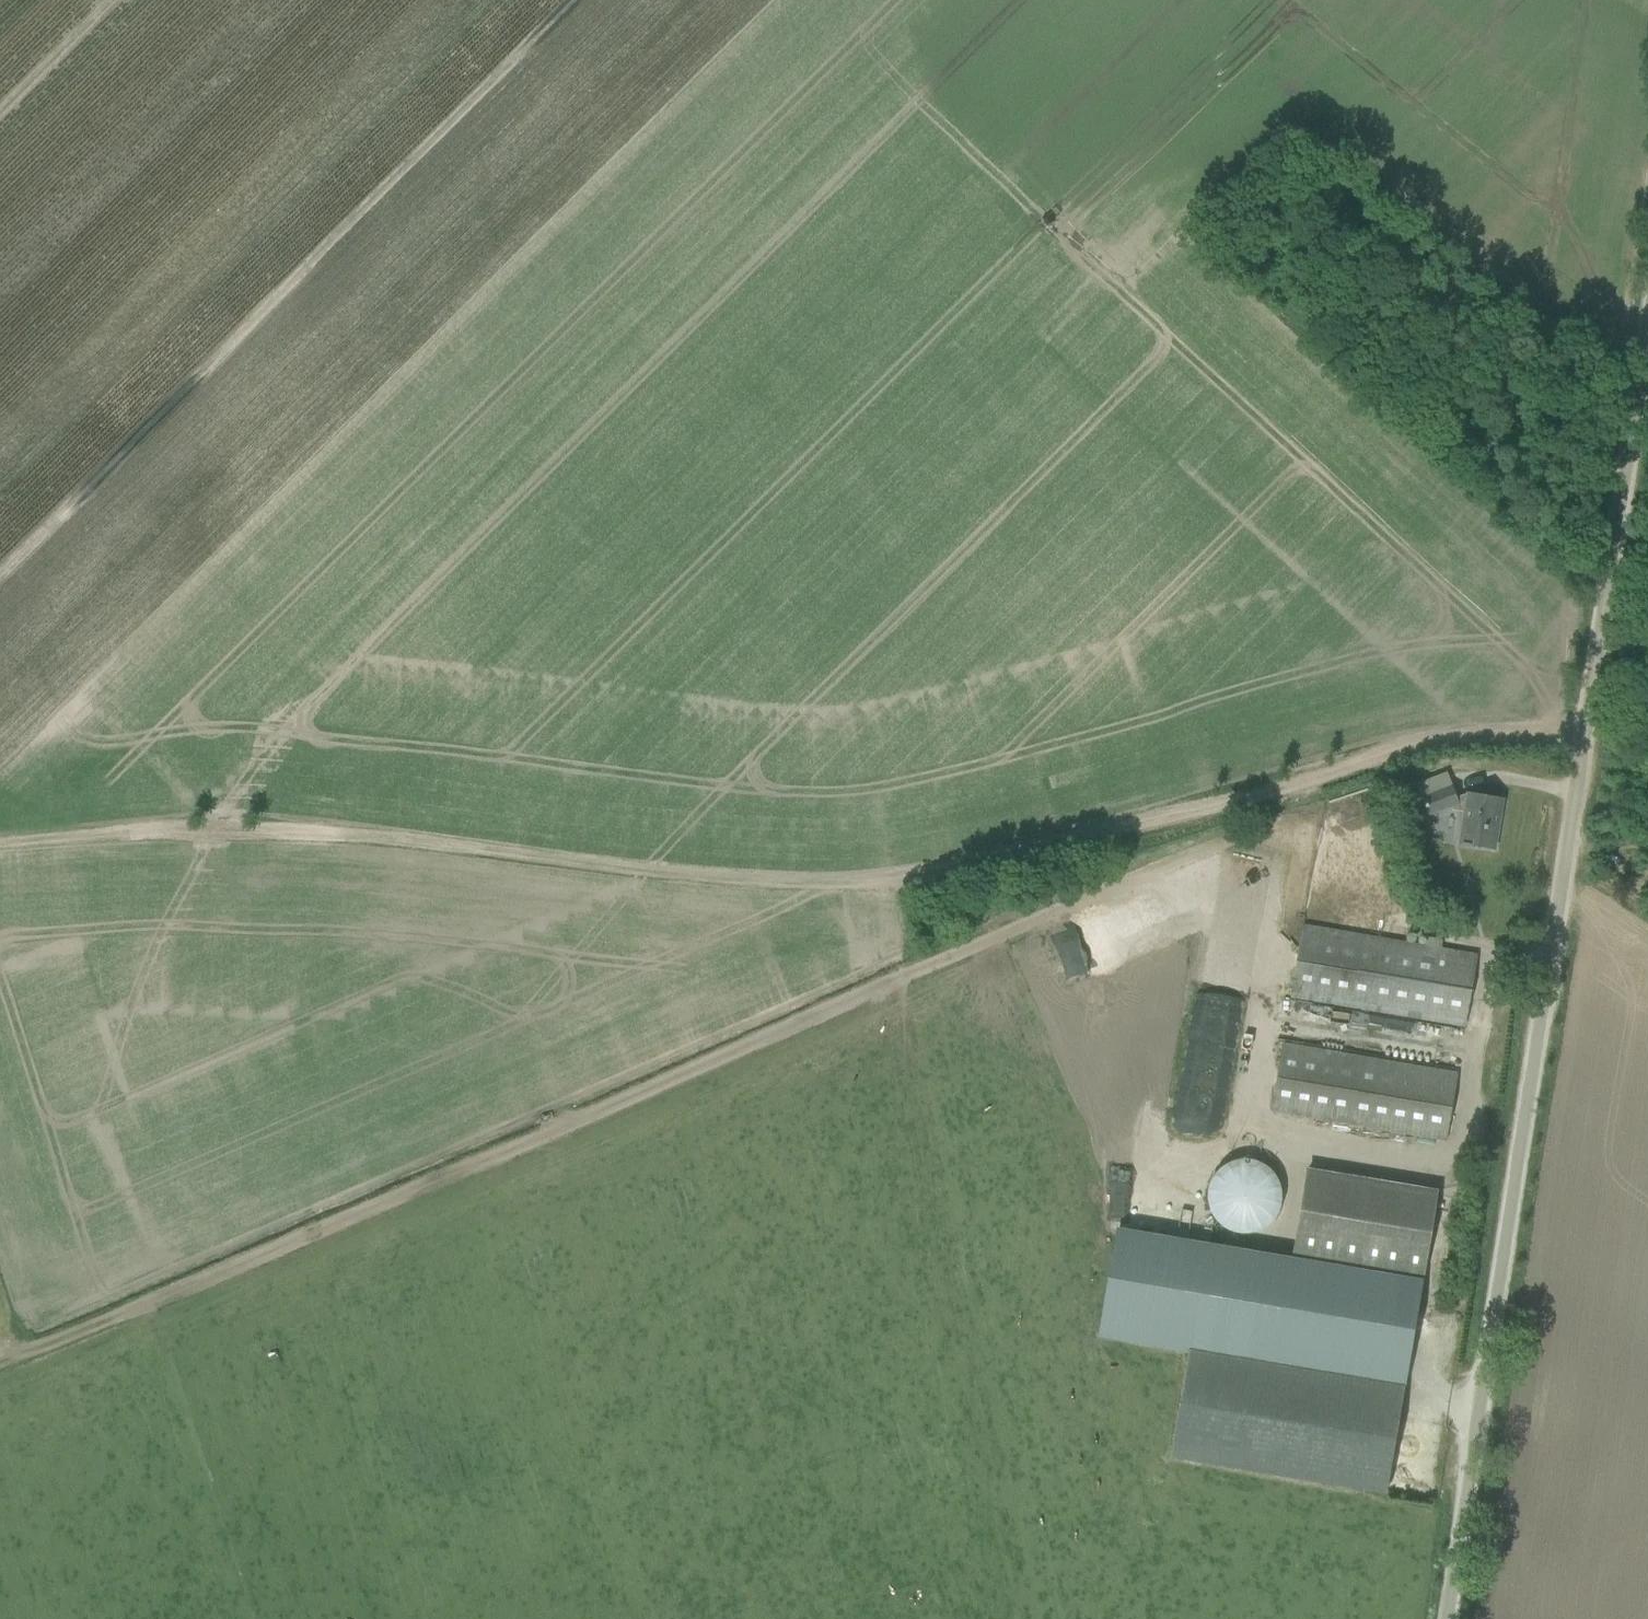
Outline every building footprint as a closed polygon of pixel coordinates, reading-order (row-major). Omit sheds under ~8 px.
[(1459,843),(1494,849),(1503,800),(1467,794),(1467,795),(1456,799),(1451,787),(1422,798),(1428,816),(1453,806),(1454,811),(1461,808),(1465,808),(1459,843)] [(1290,997),(1465,1027),(1477,955),(1302,926),(1290,997)] [(1271,1111),(1424,1136),(1446,1140),(1457,1074),(1282,1045),(1271,1111)] [(1183,1081),(1180,1131),(1202,1133),(1204,1082),(1183,1081)] [(1215,1220),(1225,1229),(1245,1233),(1259,1231),(1274,1219),(1280,1204),(1280,1188),(1273,1173),(1259,1162),(1242,1159),(1227,1164),(1214,1175),(1208,1189),(1208,1206),(1215,1220)] [(1386,1486),(1421,1282),(1122,1232),(1104,1336),(1189,1350),(1173,1450),(1386,1486)]
